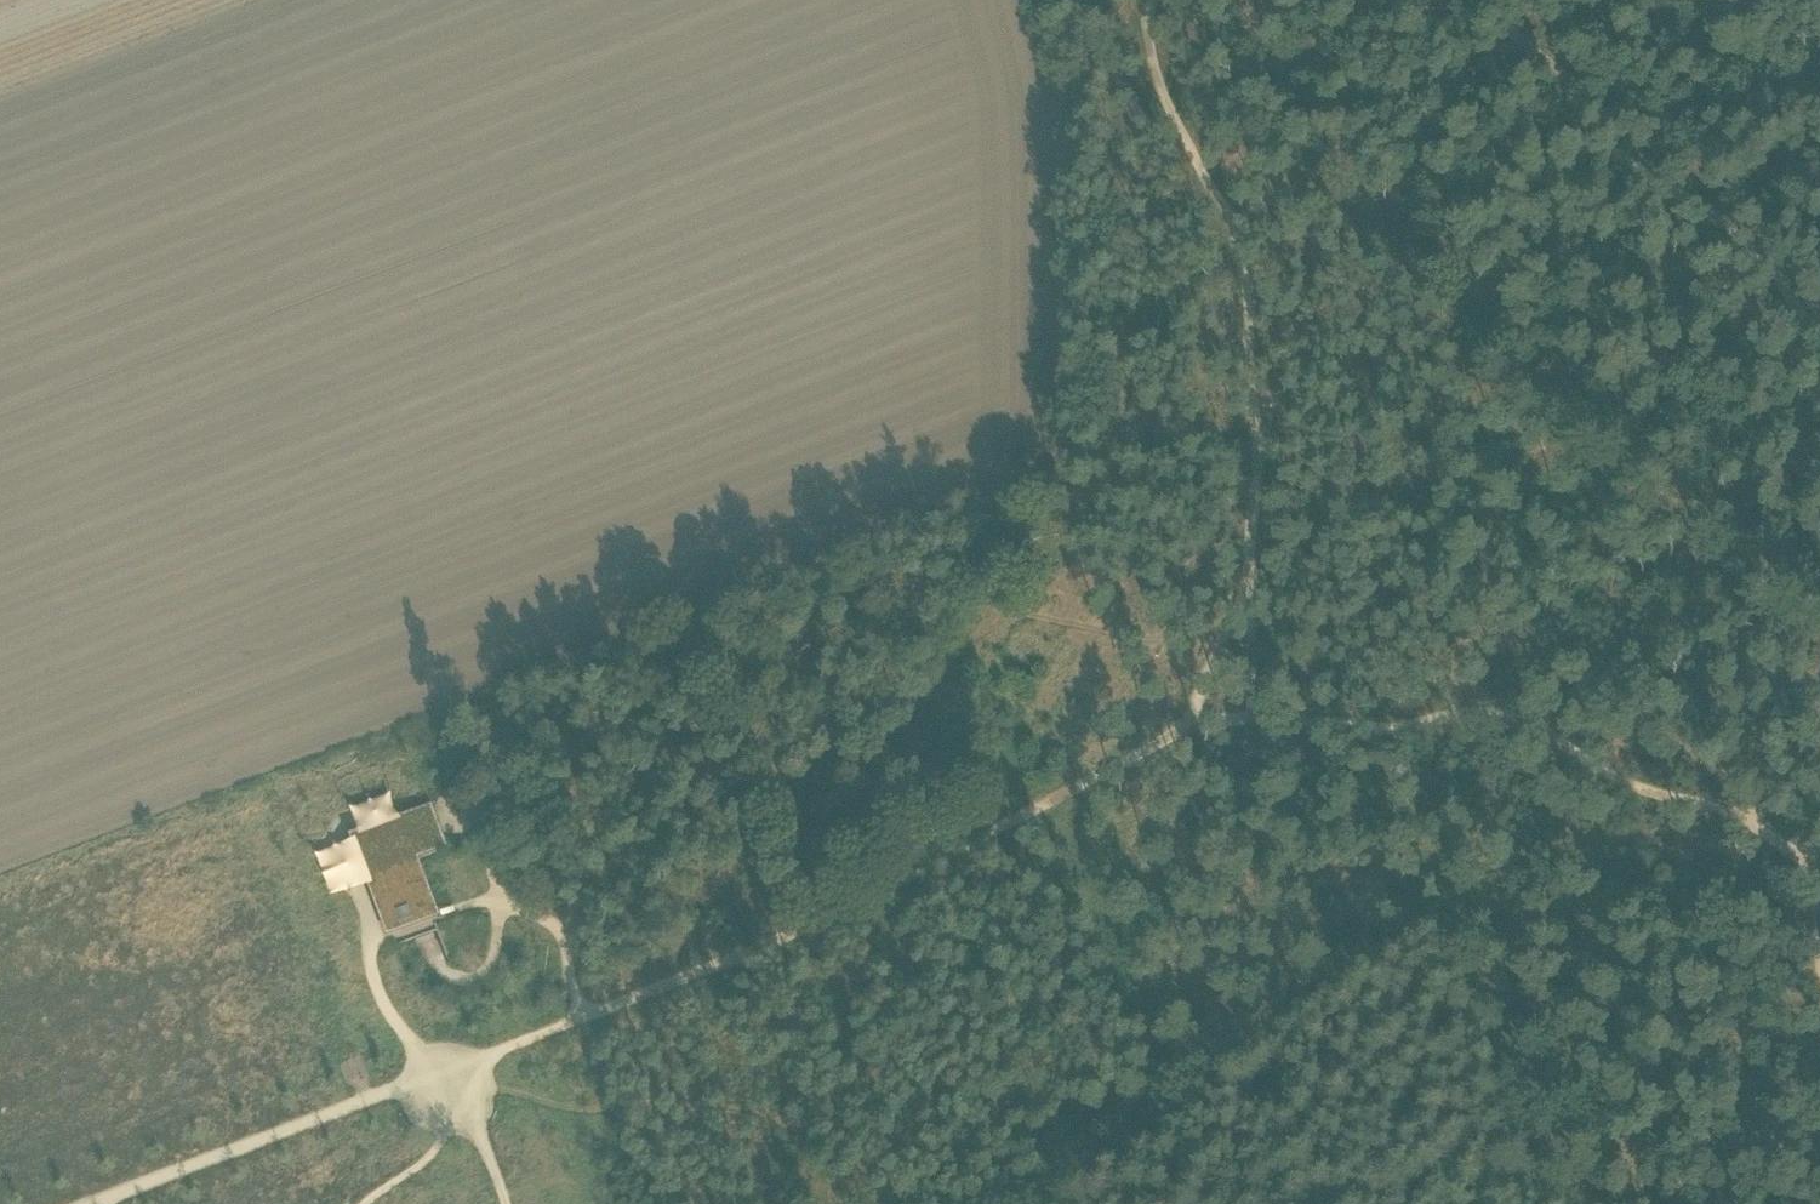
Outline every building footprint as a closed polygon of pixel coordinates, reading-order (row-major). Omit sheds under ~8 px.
[(431,802),(347,834),(385,937),(439,916),(417,858),(447,847),(431,802)]
